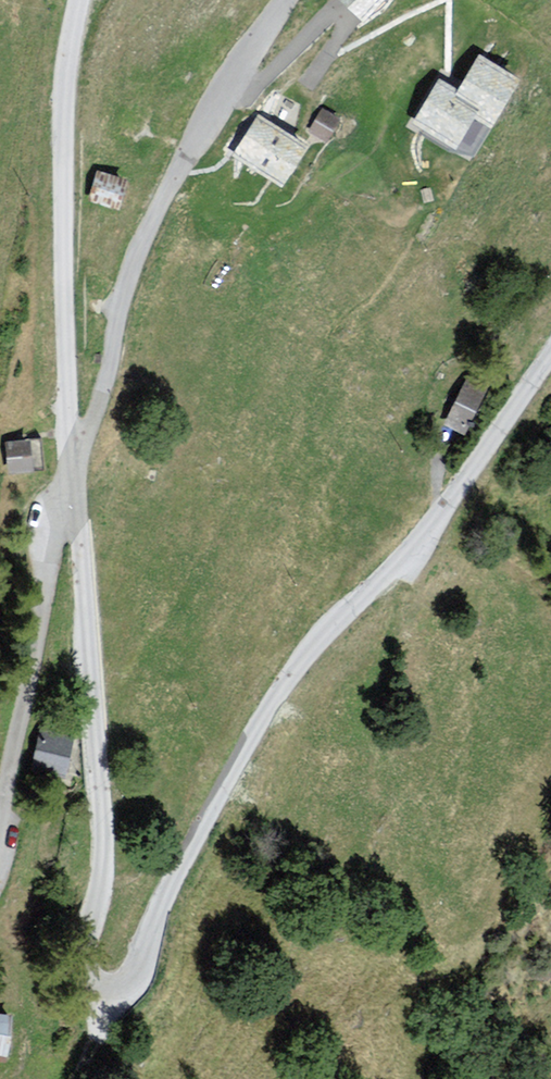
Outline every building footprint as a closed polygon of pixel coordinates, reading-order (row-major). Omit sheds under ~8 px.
[(362,18),(380,0),(343,0),(362,18)] [(412,124),(470,159),(517,82),(479,59),(459,90),(441,78),(412,124)] [(313,126),(330,134),(338,118),(321,110),(313,126)] [(319,155),(276,127),(250,167),(292,195),(319,155)] [(136,187),(101,178),(93,207),(128,217),(136,187)] [(497,389),(474,377),(450,426),(473,437),(497,389)] [(41,441),(11,444),(14,477),(45,473),(41,441)] [(80,739),(46,732),(38,771),(72,778),(80,739)] [(0,1017),(0,1053),(17,1054),(21,1019),(0,1017)]
